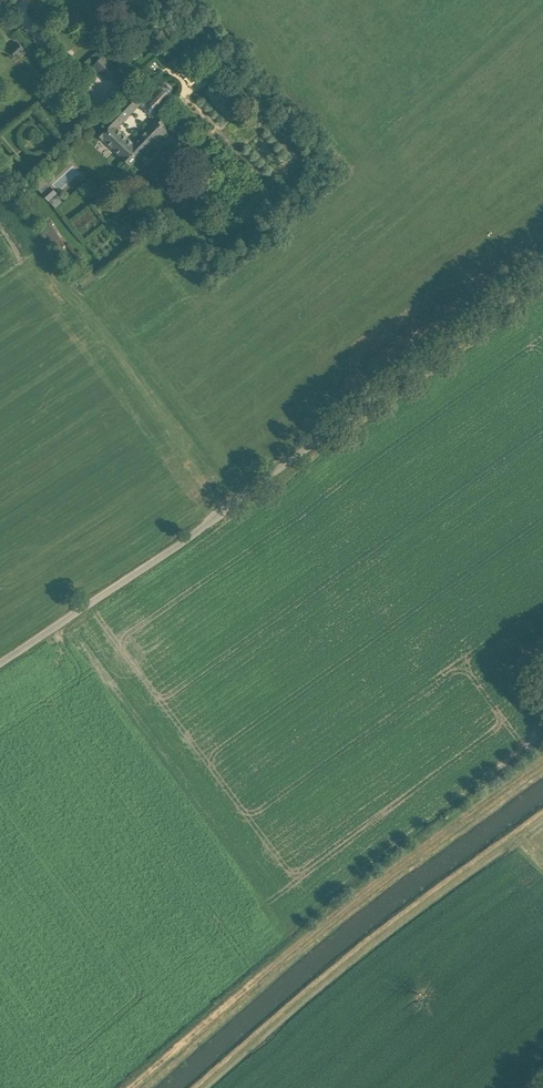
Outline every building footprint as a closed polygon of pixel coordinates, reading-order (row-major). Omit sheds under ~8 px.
[(10,50),(16,56),(25,48),(19,42),(10,50)] [(104,54),(94,65),(108,79),(119,68),(104,54)] [(165,87),(163,85),(147,101),(135,90),(95,131),(103,139),(105,141),(105,140),(121,156),(131,165),(146,149),(148,151),(168,131),(163,126),(167,121),(157,111),(173,93),(171,91),(173,90),(168,85),(166,87),(166,86),(165,87)] [(36,186),(43,193),(49,187),(43,180),(36,186)] [(62,201),(56,195),(50,200),(56,207),(62,201)] [(50,239),(58,234),(48,221),(41,226),(50,239)]
